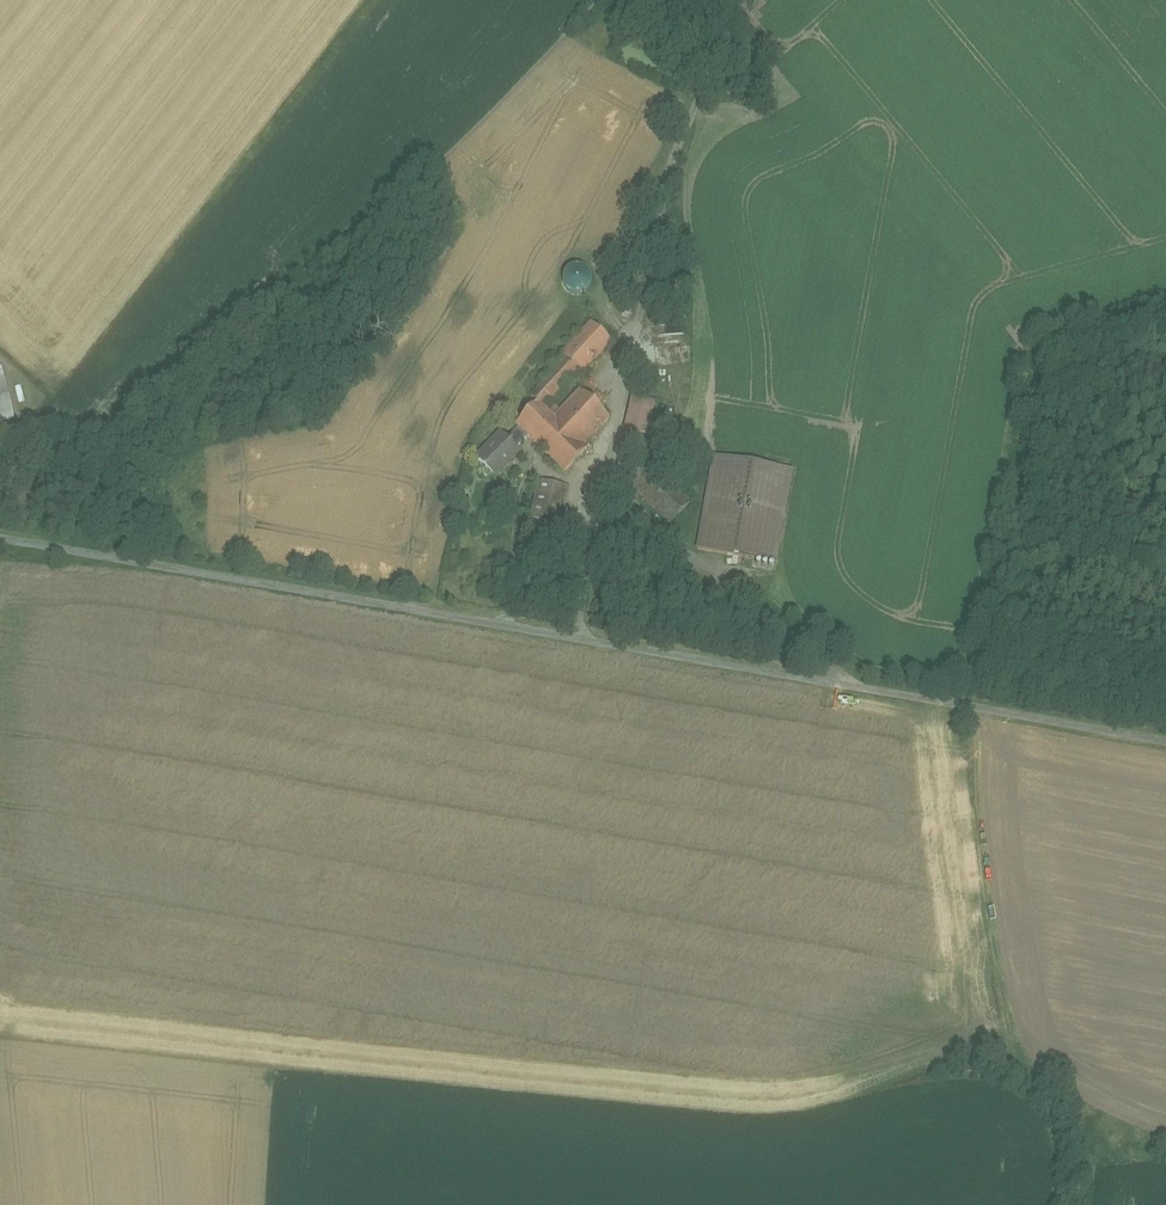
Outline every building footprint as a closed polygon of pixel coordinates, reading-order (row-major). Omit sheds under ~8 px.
[(585,292),(589,289),(592,284),(593,279),(592,275),(589,270),(586,267),(581,265),(576,265),(571,266),(567,269),(565,273),(563,277),(563,282),(565,286),(568,290),(571,293),(576,294),(581,294),(585,292)] [(609,418),(580,391),(555,418),(543,406),(579,368),(584,372),(613,341),(591,320),(560,353),(564,357),(528,395),(535,402),(513,426),(565,474),(589,449),(584,444),(609,418)] [(3,371),(0,372),(0,423),(15,419),(3,371)] [(658,401),(632,395),(624,429),(650,435),(658,401)] [(523,452),(500,430),(475,456),(497,478),(523,452)] [(778,563),(794,468),(714,454),(697,548),(778,563)] [(573,489),(539,480),(525,534),(559,542),(573,489)]
